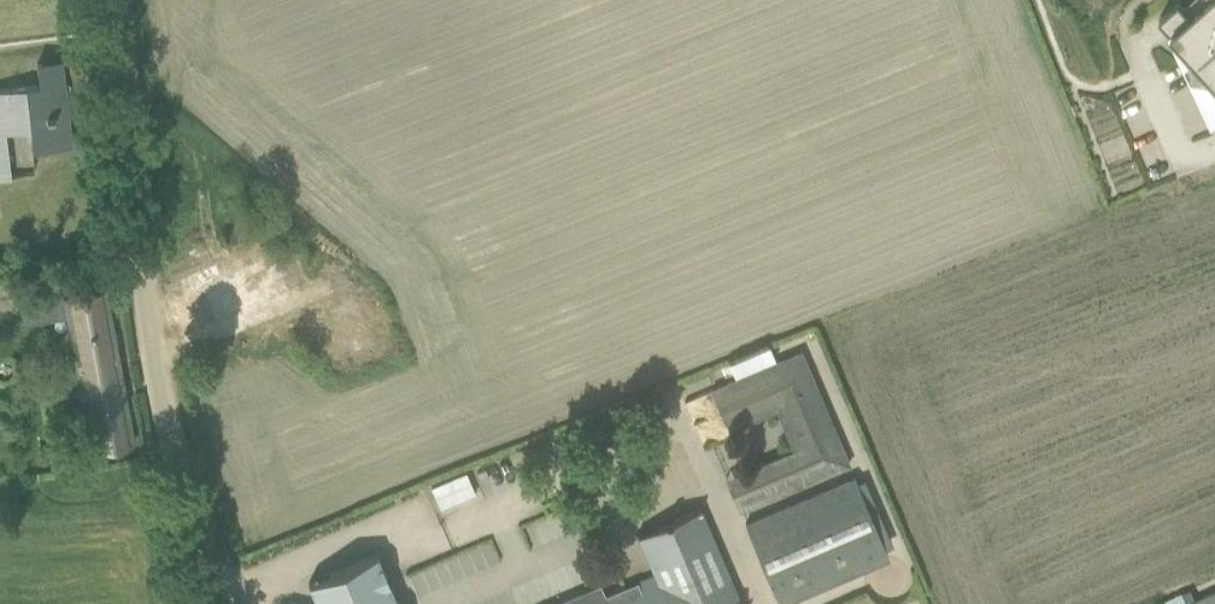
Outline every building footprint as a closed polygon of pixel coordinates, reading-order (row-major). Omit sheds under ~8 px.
[(1190,13),(1179,1),(1159,18),(1171,31),(1170,31),(1195,58),(1203,51),(1208,58),(1201,65),(1214,80),(1214,0),(1205,0),(1190,13)] [(26,86),(0,88),(0,178),(14,176),(9,132),(33,129),(35,149),(71,145),(67,111),(51,113),(50,101),(52,101),(50,83),(26,86)] [(185,292),(168,299),(184,335),(206,326),(279,295),(264,260),(228,276),(222,261),(179,279),(185,292)] [(63,295),(41,299),(46,320),(67,316),(80,386),(74,387),(75,396),(81,395),(91,448),(110,445),(134,440),(124,387),(106,288),(82,292),(63,295)] [(729,364),(736,378),(776,361),(770,346),(729,364)] [(792,448),(724,477),(739,511),(850,464),(802,350),(776,361),(736,378),(711,389),(728,429),(775,409),(792,448)] [(853,475),(744,522),(779,603),(888,557),(853,475)] [(19,485),(18,476),(3,477),(4,486),(19,485)] [(449,479),(431,486),(440,508),(457,501),(449,479)] [(600,585),(555,603),(743,603),(701,507),(636,536),(654,576),(606,597),(600,585)] [(377,553),(329,574),(330,575),(339,596),(321,603),(319,599),(315,600),(317,603),(398,603),(377,553)] [(1197,603),(1214,603),(1214,592),(1196,601),(1197,603)]
